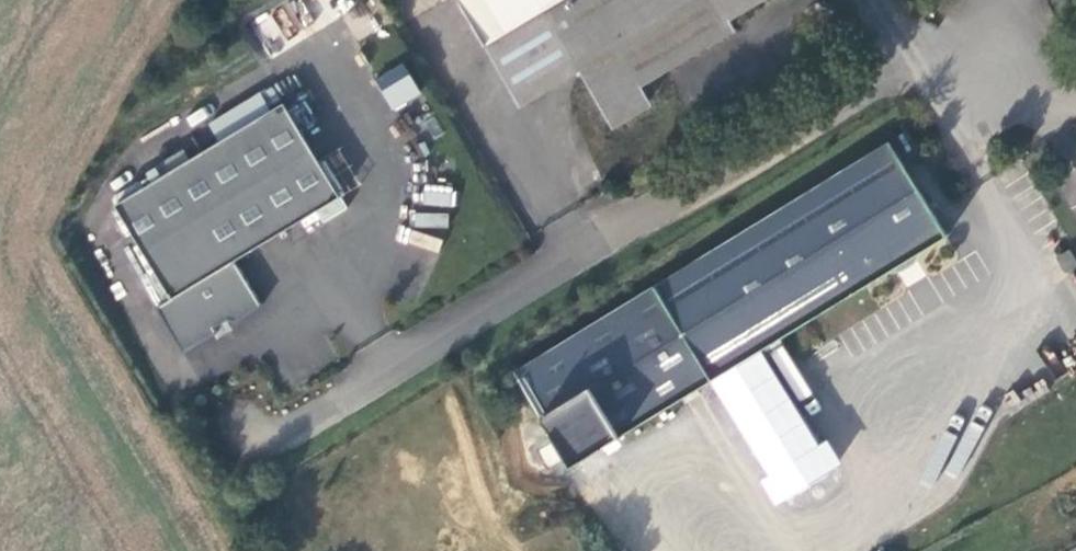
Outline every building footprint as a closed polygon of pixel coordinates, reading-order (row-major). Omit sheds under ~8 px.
[(495,0),(461,0),(456,3),(516,105),(586,64),(553,11),(514,33),(507,20),(495,0)] [(507,20),(542,0),(495,0),(507,20)] [(507,20),(514,33),(553,11),(586,64),(625,126),(666,101),(655,81),(747,25),(743,15),(768,0),(542,0),(507,20)] [(393,111),(421,94),(401,62),(372,79),(393,111)] [(279,110),(111,208),(165,300),(229,263),(333,202),(279,110)] [(895,151),(634,303),(690,396),(951,242),(895,151)] [(165,300),(151,309),(179,353),(206,336),(210,323),(218,318),(232,321),(256,308),(229,263),(165,300)] [(573,464),(690,396),(634,303),(519,369),(573,464)]
